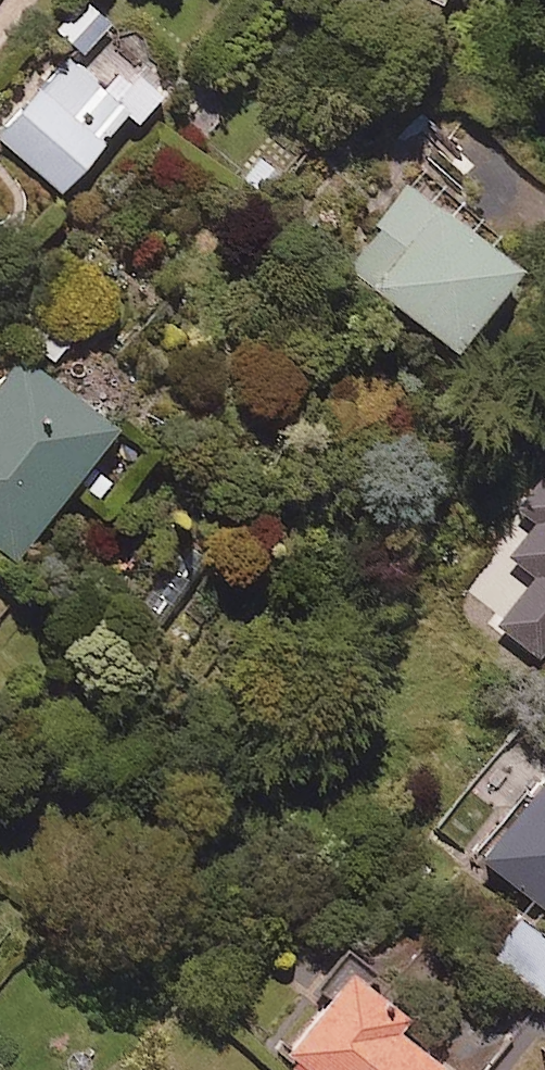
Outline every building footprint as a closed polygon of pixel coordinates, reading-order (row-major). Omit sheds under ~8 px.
[(90,0),(75,0),(54,22),(79,47),(108,17),(90,0)] [(57,184),(120,110),(131,120),(160,86),(135,65),(113,90),(65,49),(0,125),(0,135),(57,184)] [(511,249),(407,174),(374,221),(380,225),(350,266),(448,336),(511,249)] [(18,347),(0,371),(0,539),(12,548),(110,415),(18,347)] [(497,540),(537,571),(497,622),(544,659),(544,478),(497,540)] [(544,755),(472,846),(544,904),(544,755)] [(516,906),(486,943),(543,990),(544,987),(544,930),(516,906)] [(341,960),(279,1045),(313,1069),(430,1069),(440,1056),(394,1022),(406,1007),(341,960)]
